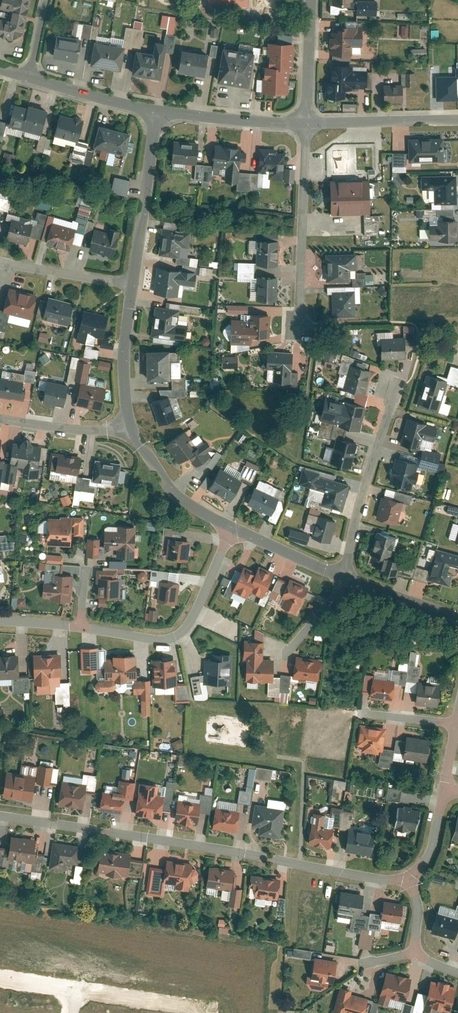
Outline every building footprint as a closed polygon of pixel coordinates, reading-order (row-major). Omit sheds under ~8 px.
[(0,8),(11,10),(9,20),(0,18),(0,34),(16,38),(23,32),(30,0),(2,0),(0,8)] [(358,13),(378,14),(378,0),(358,0),(358,13)] [(93,24),(84,22),(82,35),(90,37),(93,24)] [(101,25),(93,24),(90,37),(98,38),(101,25)] [(333,31),(333,53),(362,54),(362,45),(363,45),(364,25),(358,25),(346,24),(344,24),(344,28),(339,28),(339,31),(333,31)] [(399,36),(408,36),(408,24),(399,24),(399,36)] [(136,27),(128,26),(125,45),(133,46),(136,27)] [(82,37),(59,32),(54,55),(77,60),(82,37)] [(176,52),(179,34),(166,32),(164,42),(168,43),(167,51),(176,52)] [(219,39),(213,38),(211,54),(217,55),(219,39)] [(156,53),(139,50),(136,72),(162,76),(167,51),(168,43),(164,42),(158,41),(156,53)] [(295,42),(269,41),(269,65),(264,65),(263,91),(288,92),(289,70),(294,70),(295,42)] [(126,47),(97,42),(93,63),(122,68),(126,47)] [(256,51),(224,46),(218,81),(250,86),(256,51)] [(209,53),(184,49),(181,69),(206,73),(209,53)] [(354,64),(332,64),(332,82),(328,82),(327,97),(346,98),(346,88),(368,89),(368,65),(354,65),(354,64)] [(408,72),(407,85),(415,85),(416,72),(408,72)] [(438,78),(438,100),(457,100),(457,98),(457,77),(438,78)] [(403,85),(384,85),(383,102),(403,102),(403,85)] [(8,126),(42,133),(48,109),(14,101),(8,126)] [(344,102),(344,110),(357,110),(357,102),(344,102)] [(54,132),(79,139),(85,118),(60,111),(54,132)] [(94,144),(127,153),(133,133),(100,123),(94,144)] [(444,137),(411,139),(412,161),(444,160),(444,137)] [(197,161),(198,140),(174,139),(173,160),(197,161)] [(216,146),(214,166),(239,168),(241,146),(216,146)] [(263,176),(285,178),(287,149),(265,148),(264,173),(263,176)] [(105,151),(105,161),(114,162),(114,151),(105,151)] [(2,163),(14,164),(15,153),(3,152),(2,163)] [(391,171),(404,171),(404,152),(391,152),(391,171)] [(214,180),(214,166),(197,165),(196,179),(214,180)] [(263,176),(264,173),(240,171),(239,189),(262,191),(263,176)] [(436,203),(457,203),(457,172),(436,172),(436,175),(436,187),(436,203)] [(112,175),(109,191),(125,195),(128,179),(112,175)] [(370,175),(329,176),(330,212),(362,211),(370,212),(370,175)] [(424,187),(436,187),(436,175),(424,175),(424,187)] [(7,208),(12,194),(0,190),(0,206),(7,208)] [(38,196),(36,207),(49,209),(51,199),(38,196)] [(74,219),(85,223),(89,208),(78,205),(74,219)] [(380,213),(370,212),(362,211),(361,231),(379,232),(380,213)] [(7,238),(28,244),(33,225),(30,224),(31,218),(22,216),(20,220),(12,218),(7,238)] [(441,219),(441,227),(441,237),(457,237),(457,219),(441,219)] [(71,250),(77,228),(52,221),(46,243),(71,250)] [(165,224),(161,251),(185,255),(189,228),(165,224)] [(114,256),(122,230),(110,226),(109,231),(95,227),(89,249),(114,256)] [(422,237),(441,237),(441,227),(422,227),(422,237)] [(278,241),(259,240),(257,262),(276,264),(278,241)] [(328,246),(328,281),(359,281),(359,246),(328,246)] [(155,290),(179,293),(181,280),(182,268),(158,264),(155,290)] [(198,270),(182,268),(181,280),(196,283),(198,270)] [(257,299),(277,300),(279,278),(259,276),(257,299)] [(38,293),(10,286),(4,311),(32,318),(38,293)] [(355,316),(355,289),(332,289),(332,316),(355,316)] [(75,302),(49,295),(43,319),(69,325),(75,302)] [(157,303),(154,324),(175,327),(178,306),(157,303)] [(226,304),(226,312),(244,312),(244,304),(226,304)] [(110,315),(85,309),(78,340),(95,344),(97,336),(104,338),(110,315)] [(253,334),(271,335),(272,314),(255,313),(254,326),(253,334)] [(153,336),(186,341),(188,329),(175,327),(154,324),(153,336)] [(253,334),(254,326),(233,325),(232,342),(253,343),(253,334)] [(46,340),(48,333),(39,331),(38,339),(46,340)] [(405,359),(405,335),(384,335),(384,359),(405,359)] [(96,357),(97,348),(83,346),(83,356),(96,357)] [(100,348),(100,356),(114,356),(114,348),(100,348)] [(148,349),(149,378),(170,377),(169,348),(148,349)] [(332,367),(335,350),(323,348),(321,358),(324,358),(322,365),(332,367)] [(270,380),(291,382),(293,351),(272,349),(270,380)] [(220,356),(221,368),(238,367),(237,355),(220,356)] [(98,359),(96,367),(107,370),(109,362),(98,359)] [(352,361),(344,388),(367,394),(374,368),(352,361)] [(415,405),(438,412),(450,378),(427,371),(415,405)] [(25,399),(27,380),(1,377),(0,384),(0,395),(25,399)] [(65,406),(69,384),(48,380),(44,402),(65,406)] [(102,410),(107,387),(82,381),(77,404),(102,410)] [(151,400),(158,424),(176,419),(169,395),(151,400)] [(318,420),(362,429),(366,405),(323,396),(318,420)] [(401,441),(422,448),(430,423),(409,416),(401,441)] [(168,446),(181,462),(188,456),(196,465),(194,466),(199,472),(206,466),(211,459),(200,445),(195,449),(183,434),(168,446)] [(331,466),(353,470),(359,442),(337,437),(331,466)] [(21,442),(14,441),(11,464),(26,466),(24,474),(39,476),(42,459),(47,459),(49,446),(35,444),(32,441),(25,440),(21,442)] [(79,475),(82,455),(59,452),(56,471),(79,475)] [(423,461),(398,455),(391,482),(416,488),(423,461)] [(93,480),(119,485),(123,463),(96,458),(93,480)] [(239,474),(251,480),(257,465),(245,459),(239,474)] [(301,483),(328,491),(331,477),(332,474),(306,467),(301,483)] [(210,488),(232,500),(242,480),(220,468),(210,488)] [(324,504),(343,510),(351,483),(331,477),(328,491),(324,504)] [(249,502),(273,513),(280,498),(257,487),(249,502)] [(60,496),(63,505),(71,502),(67,493),(60,496)] [(377,518),(398,523),(404,501),(383,496),(377,518)] [(72,544),(73,516),(61,515),(61,517),(49,516),(47,543),(72,544)] [(315,537),(331,541),(337,520),(321,516),(315,537)] [(137,526),(118,525),(118,530),(106,530),(105,548),(117,548),(117,557),(135,557),(137,526)] [(289,537),(308,542),(310,534),(291,528),(289,537)] [(371,553),(391,558),(396,537),(377,532),(371,553)] [(192,540),(169,537),(167,558),(189,560),(192,540)] [(98,557),(98,538),(89,538),(89,557),(98,557)] [(431,580),(457,587),(457,552),(439,548),(431,580)] [(258,573),(250,591),(262,597),(274,572),(261,566),(258,573)] [(234,591),(248,597),(250,591),(258,573),(244,567),(234,591)] [(118,568),(97,568),(96,597),(122,598),(122,577),(118,577),(118,568)] [(72,601),(74,574),(55,573),(54,583),(44,582),(43,595),(51,596),(50,599),(72,601)] [(282,606),(297,613),(300,605),(303,606),(311,587),(291,577),(282,597),(286,599),(282,606)] [(181,582),(161,580),(158,601),(179,603),(181,582)] [(155,621),(157,611),(148,609),(146,619),(155,621)] [(273,676),(274,659),(264,659),(265,632),(256,627),(255,639),(245,639),(244,665),(247,665),(246,682),(269,682),(268,696),(282,697),(283,677),(273,676)] [(97,647),(80,648),(82,673),(95,672),(98,667),(97,647)] [(418,693),(419,681),(421,666),(416,665),(418,650),(412,650),(410,663),(401,661),(400,669),(393,668),(390,682),(396,683),(406,685),(405,691),(418,693)] [(50,676),(62,676),(61,652),(34,654),(35,683),(51,683),(50,676)] [(205,684),(232,684),(233,653),(205,653),(205,684)] [(18,654),(0,655),(0,678),(13,678),(14,691),(31,691),(30,675),(19,676),(18,654)] [(138,679),(137,654),(105,655),(106,668),(100,668),(98,670),(98,675),(99,678),(105,678),(105,680),(99,680),(97,683),(97,686),(98,687),(100,690),(111,690),(113,687),(116,687),(118,690),(120,691),(125,691),(125,693),(127,696),(136,696),(137,694),(142,694),(142,714),(152,714),(152,679),(138,679)] [(321,682),(323,660),(297,656),(295,679),(321,682)] [(179,684),(177,657),(154,658),(155,689),(175,688),(176,701),(190,700),(187,684),(179,684)] [(374,680),(372,696),(394,699),(396,683),(390,682),(374,680)] [(418,693),(417,704),(439,706),(441,683),(419,681),(418,693)] [(385,751),(388,726),(361,722),(358,745),(363,746),(362,751),(380,753),(380,750),(385,751)] [(430,762),(432,737),(408,735),(405,760),(430,762)] [(40,765),(39,783),(56,784),(57,766),(40,765)] [(273,769),(247,766),(244,790),(238,789),(236,802),(249,803),(252,778),(272,780),(273,769)] [(3,795),(33,800),(37,777),(7,772),(3,795)] [(58,805),(84,809),(87,792),(95,793),(98,775),(85,773),(84,782),(62,779),(58,805)] [(100,810),(123,813),(124,797),(134,798),(136,781),(119,779),(118,785),(103,783),(100,810)] [(343,789),(345,781),(333,779),(330,794),(335,796),(337,788),(343,789)] [(141,782),(136,814),(161,819),(165,795),(158,793),(159,785),(141,782)] [(386,788),(385,799),(399,800),(400,789),(386,788)] [(176,820),(199,823),(201,802),(179,799),(176,820)] [(259,835),(281,838),(286,809),(257,804),(254,825),(260,826),(259,835)] [(309,844),(331,847),(334,827),(341,828),(344,807),(332,805),(331,815),(314,813),(309,844)] [(396,827),(418,830),(421,808),(399,805),(396,827)] [(214,827),(238,831),(241,811),(217,807),(214,827)] [(351,829),(346,850),(371,855),(376,832),(354,828),(357,810),(344,807),(341,828),(351,829)] [(8,858),(34,861),(37,839),(10,835),(8,858)] [(68,863),(80,865),(82,845),(54,841),(50,868),(66,870),(68,863)] [(102,849),(98,871),(129,876),(129,874),(142,876),(145,860),(132,858),(133,854),(102,849)] [(166,868),(151,866),(147,893),(163,896),(166,883),(177,884),(176,888),(190,890),(192,882),(194,882),(198,880),(200,872),(197,868),(193,867),(194,863),(168,858),(166,868)] [(78,884),(82,866),(73,864),(69,883),(78,884)] [(209,865),(206,887),(232,890),(230,905),(243,907),(245,888),(232,886),(235,868),(209,865)] [(289,896),(281,895),(283,878),(252,874),(250,885),(257,886),(256,895),(281,898),(279,914),(287,915),(289,896)] [(361,914),(365,894),(341,890),(337,912),(353,915),(350,931),(361,933),(359,947),(372,949),(376,929),(369,928),(371,916),(361,914)] [(372,912),(371,916),(369,928),(376,929),(382,929),(382,927),(399,930),(403,904),(385,901),(383,914),(372,912)] [(455,941),(457,926),(457,912),(439,908),(433,936),(455,941)] [(216,932),(226,933),(227,927),(222,926),(223,920),(218,920),(216,932)] [(324,990),(335,983),(339,961),(315,957),(312,976),(308,976),(307,982),(312,989),(324,990)] [(407,1002),(414,978),(388,971),(380,1002),(389,1005),(391,997),(407,1002)] [(451,1010),(457,987),(432,980),(426,1003),(451,1010)] [(354,989),(341,986),(334,1011),(341,1012),(365,1012),(369,998),(352,993),(354,989)]
